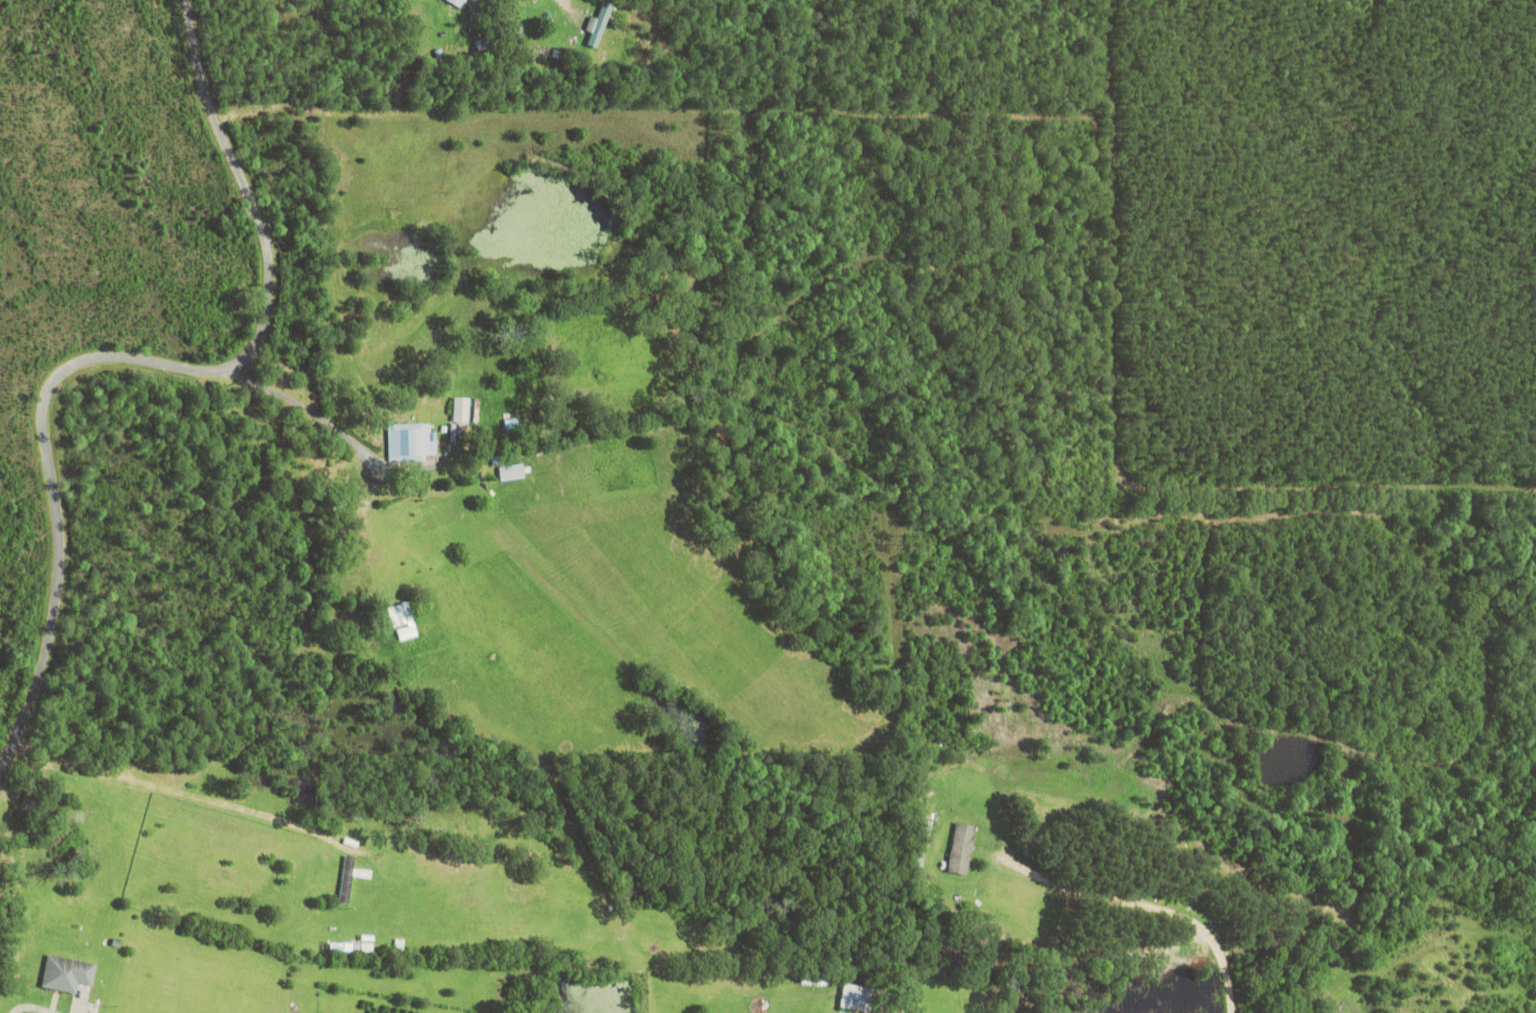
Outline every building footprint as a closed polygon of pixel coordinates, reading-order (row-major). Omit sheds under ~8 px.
[(597,17),(591,15),(586,30),(592,32),(588,43),(598,47),(614,4),(604,0),(597,17)] [(469,422),(470,398),(454,397),(453,421),(469,422)] [(426,460),(426,455),(437,454),(436,431),(430,432),(430,423),(394,424),(395,460),(426,460)] [(389,607),(394,627),(409,623),(403,603),(389,607)] [(400,640),(419,637),(416,624),(398,628),(400,640)] [(948,872),(967,875),(977,826),(957,822),(948,872)] [(353,876),(359,877),(360,869),(354,869),(355,856),(345,855),(339,901),(350,902),(353,876)] [(77,992),(78,983),(93,985),(96,961),(46,954),(42,987),(77,992)] [(870,1010),(873,987),(842,983),(840,1007),(870,1010)]
